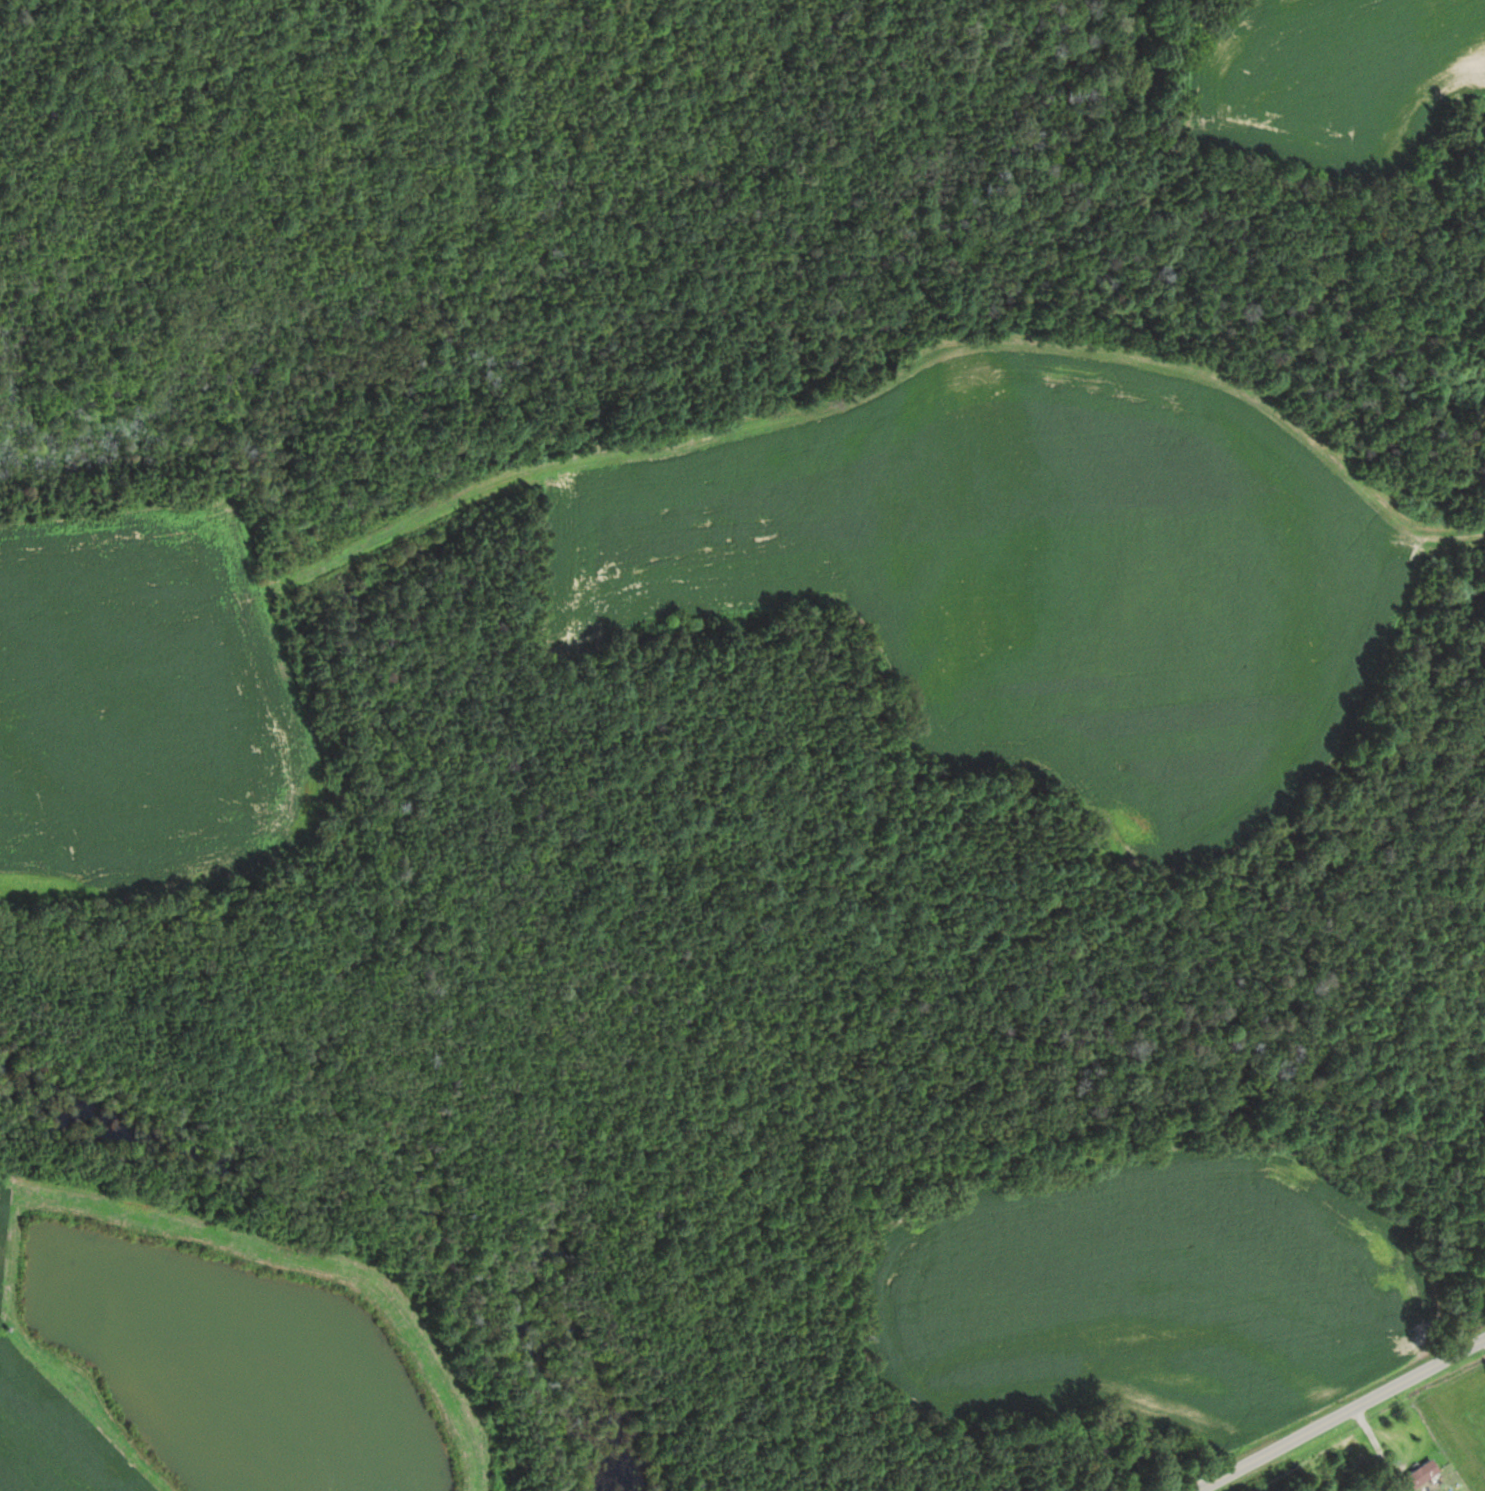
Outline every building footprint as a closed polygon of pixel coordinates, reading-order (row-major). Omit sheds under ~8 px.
[(1400,1478),(1409,1490),(1438,1469),(1429,1457),(1400,1478)]
